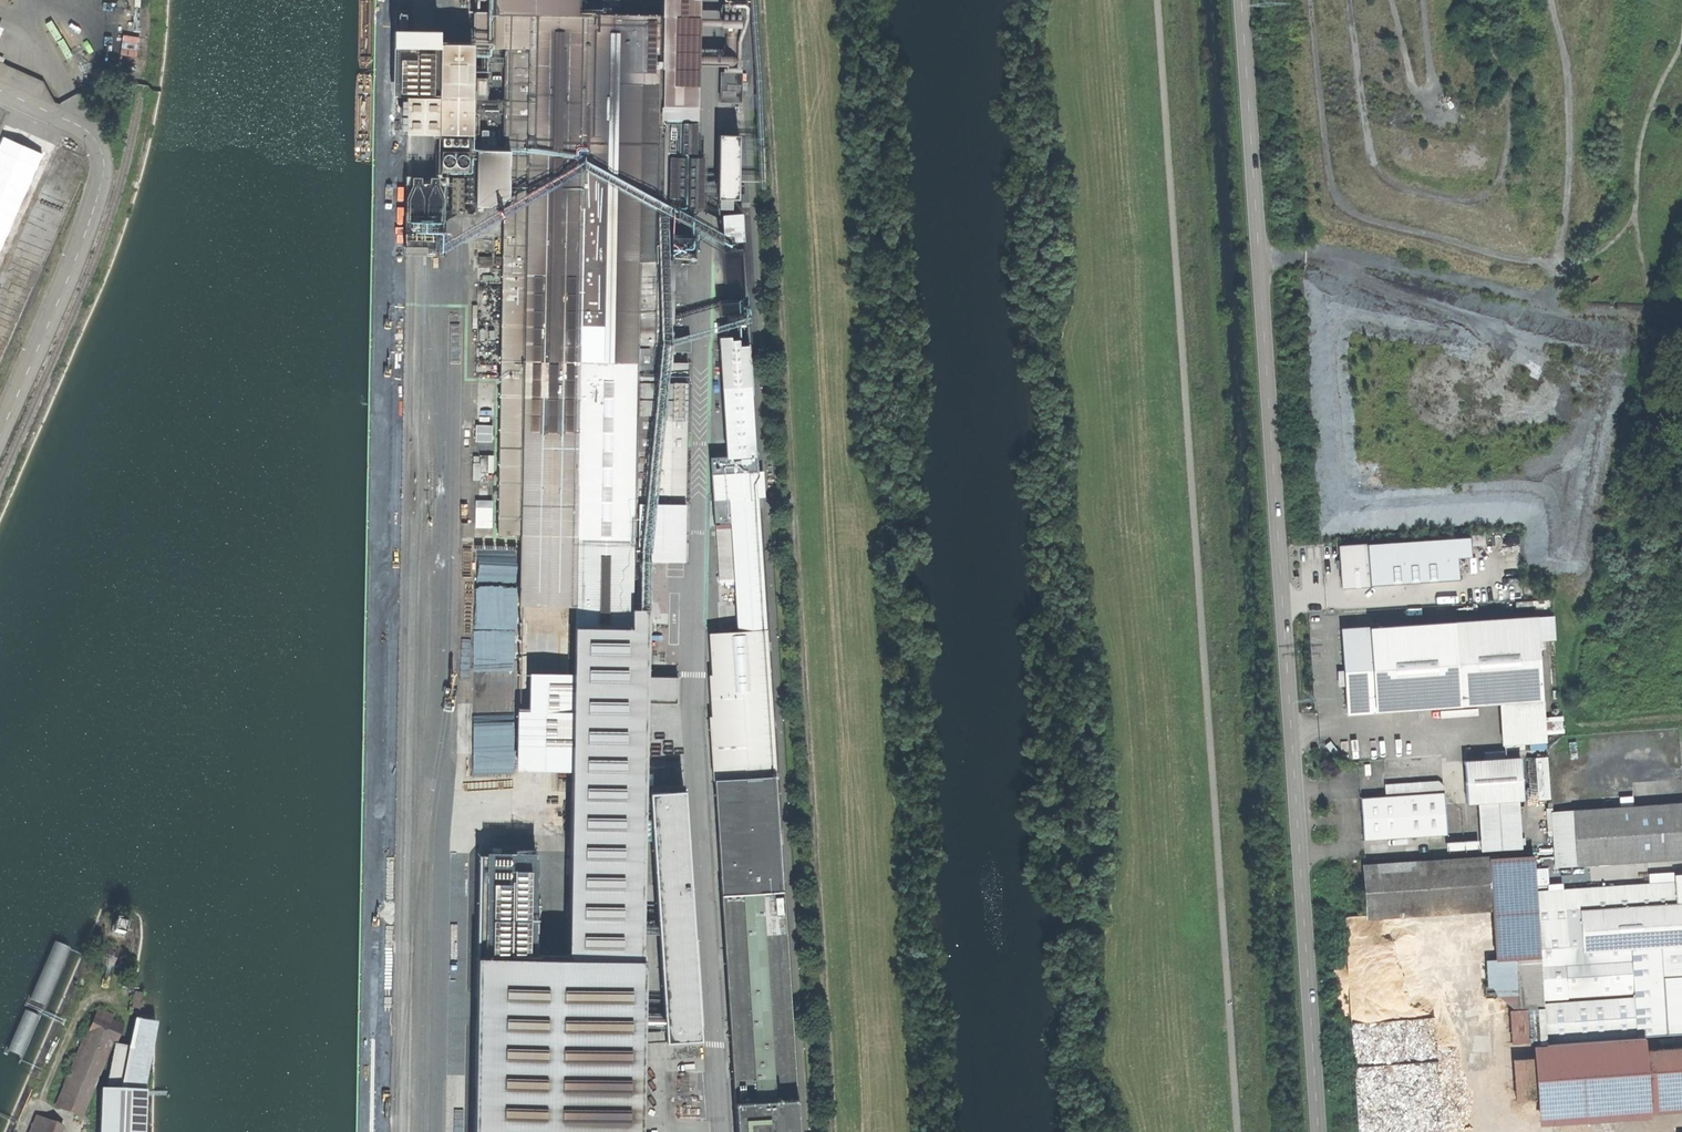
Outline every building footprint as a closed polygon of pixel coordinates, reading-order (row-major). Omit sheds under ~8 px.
[(488,12),(580,13),(580,0),(488,0),(488,12)] [(661,206),(668,207),(668,218),(677,218),(677,208),(692,208),(693,157),(691,157),(691,106),(697,106),(699,0),(664,0),(664,14),(661,206)] [(719,4),(719,22),(727,22),(727,52),(718,52),(718,68),(735,68),(735,22),(743,22),(743,4),(735,4),(735,0),(722,0),(722,4),(719,4)] [(574,603),(573,624),(631,625),(631,607),(632,519),(640,519),(640,526),(655,526),(655,503),(669,503),(672,362),(672,350),(672,344),(659,344),(660,259),(661,206),(664,14),(580,13),(488,12),(475,11),(474,47),(506,47),(505,99),(505,114),(504,150),(477,149),(476,174),(476,205),(503,205),(502,256),(502,264),(498,534),(521,534),(520,602),(574,603)] [(398,30),(406,31),(406,13),(398,14),(398,30)] [(405,133),(438,134),(440,43),(440,31),(414,31),(406,31),(398,30),(394,30),(393,96),(406,96),(405,133)] [(123,35),(119,62),(136,64),(140,37),(123,35)] [(471,134),(473,44),(440,43),(438,134),(471,134)] [(741,72),(720,72),(720,101),(741,102),(741,72)] [(505,114),(505,99),(487,99),(487,78),(475,78),(475,114),(505,114)] [(738,115),(738,135),(747,135),(747,115),(738,115)] [(471,134),(438,134),(438,170),(449,170),(449,162),(466,162),(466,170),(470,170),(471,134)] [(738,198),(738,135),(718,135),(718,198),(738,198)] [(466,174),(449,174),(449,214),(476,214),(476,205),(476,174),(466,174)] [(439,183),(404,183),(404,246),(431,246),(439,246),(439,231),(439,183)] [(68,208),(72,199),(46,187),(42,196),(52,200),(68,208)] [(731,200),(718,199),(718,207),(731,208),(731,200)] [(722,213),(723,215),(721,215),(723,242),(743,241),(741,213),(740,213),(740,212),(722,213)] [(440,231),(439,231),(439,246),(431,246),(431,255),(440,255),(440,231)] [(670,239),(670,257),(692,257),(692,239),(670,239)] [(492,265),(492,256),(478,257),(478,265),(492,265)] [(659,344),(672,344),(672,337),(673,260),(660,259),(659,344)] [(746,300),(723,301),(724,314),(747,313),(746,300)] [(722,388),(750,386),(748,345),(739,345),(738,339),(730,340),(730,336),(719,337),(722,388)] [(690,337),(672,337),(672,344),(672,350),(690,351),(690,337)] [(672,362),(669,503),(686,503),(688,363),(672,362)] [(722,388),(726,443),(727,457),(755,455),(750,386),(722,388)] [(481,455),(479,455),(479,482),(488,482),(488,455),(495,455),(495,427),(481,427),(481,455)] [(738,631),(765,630),(755,455),(727,457),(730,518),(734,569),(738,631)] [(477,525),(493,525),(492,498),(477,498),(477,525)] [(669,503),(655,503),(655,526),(656,560),(685,560),(686,503),(669,503)] [(718,570),(734,569),(730,518),(715,519),(718,570)] [(1471,535),(1340,543),(1343,585),(1460,577),(1458,556),(1473,555),(1471,535)] [(520,602),(518,708),(532,709),(533,671),(572,672),(573,624),(574,603),(520,602)] [(631,607),(631,625),(573,624),(572,672),(571,757),(568,956),(533,956),(534,855),(496,855),(496,854),(479,854),(474,1131),(641,1131),(644,958),(642,958),(646,703),(647,676),(648,607),(631,607)] [(1556,615),(1342,629),(1348,713),(1499,702),(1502,745),(1548,742),(1539,639),(1557,637),(1556,615)] [(713,780),(716,779),(774,776),(775,776),(766,630),(765,630),(738,631),(710,633),(712,674),(709,674),(711,716),(709,716),(713,780)] [(571,757),(572,672),(533,671),(532,709),(518,708),(517,756),(571,757)] [(647,676),(646,703),(677,703),(677,676),(647,676)] [(1552,796),(1548,755),(1537,756),(1540,797),(1552,796)] [(487,756),(472,757),(473,773),(497,772),(497,768),(488,768),(487,756)] [(1516,762),(1462,766),(1465,805),(1473,805),(1477,851),(1522,847),(1516,762)] [(716,779),(724,893),(781,889),(774,776),(716,779)] [(1384,798),(1360,800),(1363,841),(1443,835),(1439,783),(1384,788),(1384,798)] [(684,789),(649,791),(665,1040),(700,1038),(684,789)] [(1550,812),(1554,868),(1681,858),(1681,803),(1553,812),(1550,812)] [(1491,860),(1365,867),(1367,913),(1489,907),(1492,959),(1483,959),(1485,993),(1514,991),(1516,1011),(1543,1009),(1540,955),(1534,857),(1491,860)] [(1540,889),(1549,1040),(1681,1032),(1681,880),(1540,889)] [(721,893),(734,1099),(796,1095),(782,889),(781,889),(724,893),(721,893)] [(116,955),(101,949),(97,958),(111,964),(116,955)] [(94,1017),(88,1034),(110,1043),(114,1045),(120,1028),(94,1017)] [(119,1092),(142,1093),(156,1024),(133,1020),(128,1047),(115,1045),(107,1086),(120,1089),(119,1092)] [(88,1034),(58,1109),(80,1118),(110,1043),(88,1034)] [(1528,1047),(1533,1123),(1681,1113),(1681,1048),(1640,1051),(1639,1038),(1528,1047)] [(144,1093),(142,1093),(119,1092),(100,1091),(98,1131),(142,1131),(144,1093)] [(796,1095),(734,1099),(736,1131),(798,1131),(796,1095)] [(29,1131),(60,1131),(61,1129),(35,1118),(29,1131)]
